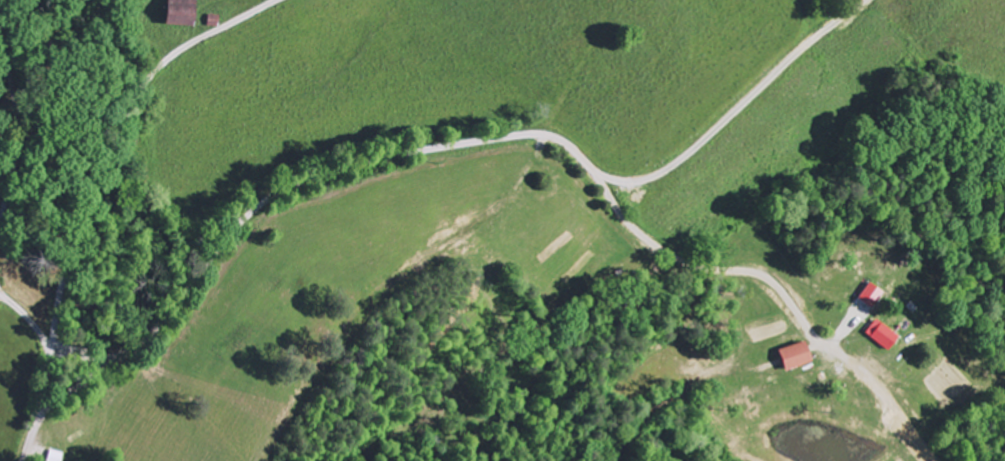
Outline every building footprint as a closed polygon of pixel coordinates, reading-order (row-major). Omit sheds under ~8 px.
[(198,27),(199,0),(171,0),(170,26),(198,27)] [(878,295),(881,288),(871,282),(861,301),(876,309),(882,297),(878,295)] [(868,334),(890,352),(901,337),(878,320),(868,334)] [(816,363),(810,342),(783,351),(790,372),(816,363)] [(53,450),(50,460),(65,460),(67,454),(53,450)]
